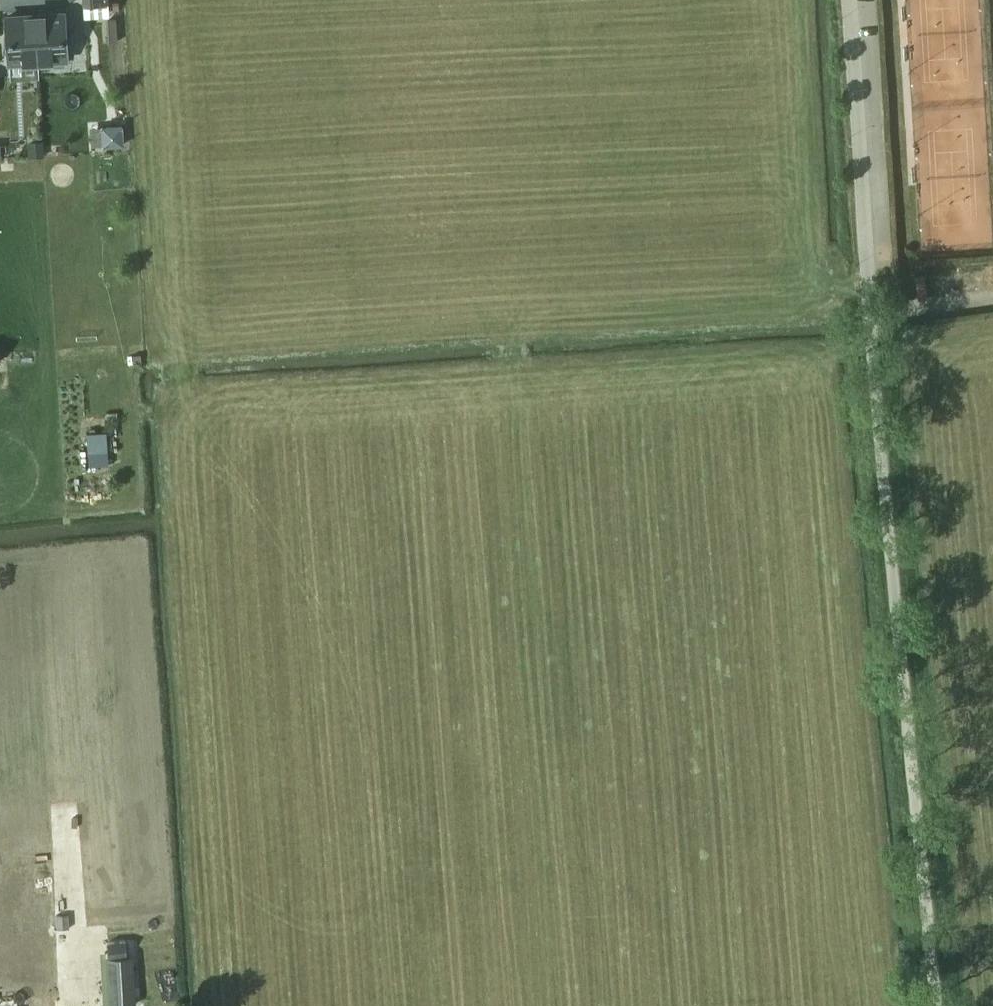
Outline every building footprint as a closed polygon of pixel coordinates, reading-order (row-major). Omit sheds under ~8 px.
[(64,13),(37,15),(35,15),(38,60),(39,60),(67,58),(66,40),(68,40),(68,32),(65,32),(64,13)] [(38,60),(35,15),(6,17),(8,35),(5,35),(6,44),(8,43),(9,62),(38,60)] [(110,18),(108,38),(117,39),(120,20),(110,18)] [(123,145),(122,125),(102,126),(103,146),(123,145)] [(100,953),(104,1005),(105,1005),(137,1004),(134,954),(128,954),(127,942),(107,943),(108,952),(100,953)]
